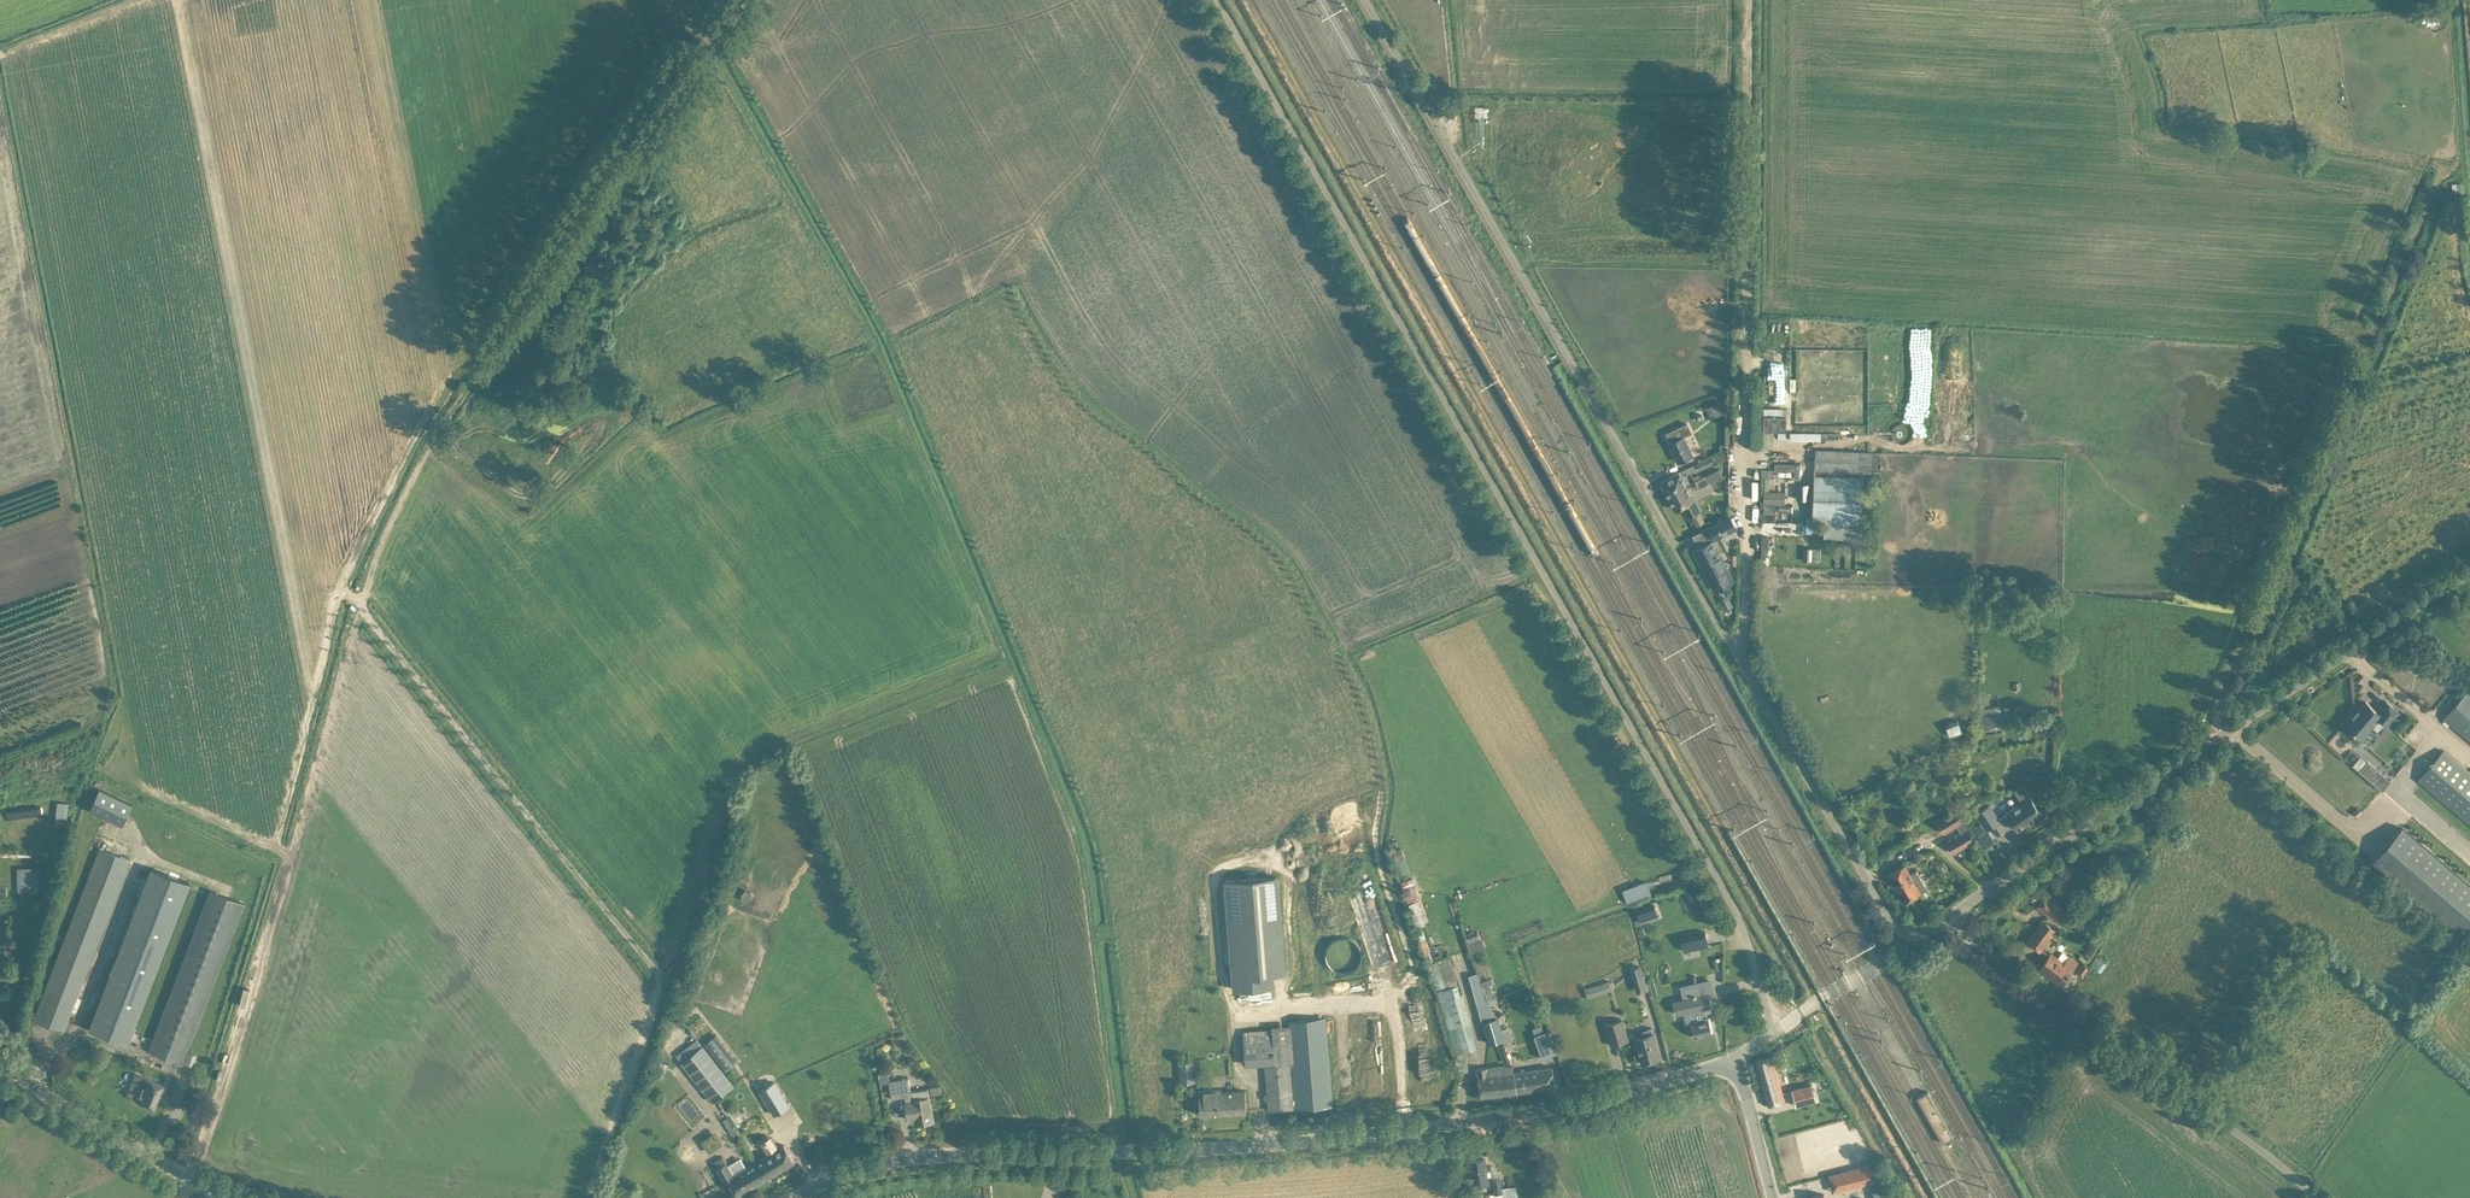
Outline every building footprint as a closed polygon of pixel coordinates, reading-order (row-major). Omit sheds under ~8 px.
[(1720,400),(1706,406),(1712,418),(1725,411),(1720,400)] [(1785,437),(1786,407),(1762,406),(1761,446),(1775,446),(1775,437),(1785,437)] [(1666,432),(1671,441),(1669,442),(1679,461),(1692,454),(1683,436),(1692,432),(1687,422),(1666,432)] [(1789,431),(1789,438),(1833,439),(1833,431),(1789,431)] [(1816,449),(1815,469),(1823,469),(1837,470),(1858,471),(1864,471),(1871,471),(1872,452),(1816,449)] [(1719,468),(1704,476),(1708,483),(1722,475),(1719,468)] [(1762,469),(1762,477),(1765,477),(1769,477),(1773,477),(1774,469),(1762,469)] [(1813,518),(1813,521),(1824,521),(1824,537),(1836,538),(1865,539),(1867,487),(1863,486),(1864,471),(1858,471),(1837,470),(1823,469),(1815,469),(1813,518)] [(1698,508),(1678,471),(1660,480),(1675,508),(1682,504),(1687,514),(1698,508)] [(1797,483),(1797,498),(1806,498),(1807,483),(1797,483)] [(1764,492),(1764,502),(1785,503),(1785,492),(1785,490),(1769,490),(1765,490),(1764,492)] [(1775,521),(1775,511),(1776,505),(1764,505),(1764,520),(1775,521)] [(1692,517),(1700,526),(1706,520),(1699,511),(1692,517)] [(1733,580),(1712,539),(1736,527),(1729,515),(1692,534),(1698,547),(1694,549),(1715,589),(1733,580)] [(1811,550),(1803,550),(1803,560),(1804,560),(1811,560),(1811,550)] [(2457,702),(2443,718),(2469,741),(2469,691),(2468,689),(2457,702)] [(2343,722),(2353,731),(2365,741),(2374,732),(2370,728),(2380,717),(2388,725),(2399,712),(2386,700),(2377,710),(2365,700),(2358,707),(2357,706),(2343,722)] [(1991,712),(1993,724),(2005,723),(2003,710),(1991,712)] [(1945,724),(1949,735),(1961,730),(1956,720),(1945,724)] [(2418,779),(2420,780),(2469,824),(2469,773),(2443,750),(2418,779)] [(2358,769),(2382,790),(2390,779),(2367,759),(2358,769)] [(2344,805),(2363,787),(2359,783),(2340,801),(2344,805)] [(122,824),(132,802),(99,787),(89,808),(122,824)] [(2006,813),(2017,829),(2041,813),(2031,797),(2006,813)] [(56,822),(66,824),(70,802),(59,800),(56,822)] [(1980,833),(1975,836),(1983,848),(1995,840),(1987,828),(2000,820),(1998,818),(1990,805),(1977,813),(1982,821),(1975,826),(1980,833)] [(1957,807),(1937,819),(1944,832),(1956,825),(1956,824),(1964,819),(1957,807)] [(1960,831),(1946,840),(1953,852),(1971,842),(1969,826),(1968,816),(1964,819),(1956,824),(1956,825),(1960,831)] [(1913,820),(1901,826),(1909,840),(1920,833),(1913,820)] [(2469,923),(2469,883),(2403,824),(2372,860),(2459,936),(2469,923)] [(39,1003),(33,1021),(63,1031),(71,1008),(73,1005),(75,998),(130,858),(100,847),(41,998),(39,1003)] [(1898,867),(1887,873),(1903,901),(1914,895),(1921,892),(1927,888),(1926,886),(1916,870),(1910,873),(1907,867),(1905,863),(1898,867)] [(18,890),(39,889),(39,865),(18,866),(18,890)] [(149,865),(91,1016),(87,1027),(125,1041),(187,880),(149,865)] [(1235,989),(1272,986),(1271,974),(1283,973),(1275,876),(1262,877),(1262,872),(1256,873),(1257,877),(1225,880),(1235,989)] [(1646,880),(1622,889),(1628,902),(1651,893),(1646,880)] [(210,889),(152,1039),(152,1040),(142,1037),(141,1041),(150,1044),(148,1050),(182,1063),(244,902),(210,889)] [(2036,906),(2054,920),(2064,906),(2046,893),(2036,906)] [(1648,905),(1652,918),(1662,914),(1658,902),(1648,905)] [(1648,905),(1636,910),(1640,922),(1652,918),(1648,905)] [(2043,920),(2028,940),(2040,950),(2056,929),(2043,920)] [(1705,930),(1681,936),(1684,950),(1709,945),(1705,930)] [(1473,952),(1485,947),(1479,931),(1468,936),(1473,952)] [(1329,940),(1333,970),(1354,967),(1351,938),(1329,940)] [(2049,956),(2040,968),(2062,984),(2069,974),(2079,960),(2071,954),(2070,956),(2063,950),(2058,956),(2052,952),(2050,954),(2049,956)] [(2101,971),(2107,962),(2096,955),(2090,964),(2101,971)] [(1434,961),(1429,963),(1441,1000),(1448,1028),(1455,1053),(1463,1051),(1456,1025),(1469,1022),(1471,1021),(1463,993),(1460,994),(1460,992),(1449,957),(1434,961)] [(1631,968),(1634,977),(1635,982),(1644,980),(1640,966),(1631,968)] [(1495,1018),(1479,972),(1470,974),(1489,1042),(1504,1038),(1498,1017),(1495,1018)] [(1586,987),(1589,996),(1613,989),(1610,980),(1586,987)] [(1654,996),(1658,995),(1654,980),(1650,981),(1654,996)] [(1696,983),(1683,986),(1686,997),(1685,997),(1688,1010),(1683,1011),(1684,1012),(1688,1032),(1693,1031),(1694,1036),(1712,1032),(1709,1017),(1704,1019),(1702,1008),(1712,1005),(1711,998),(1709,992),(1700,994),(1699,993),(1700,993),(1697,983),(1696,983)] [(1611,1044),(1629,1039),(1623,1018),(1605,1023),(1611,1044)] [(1290,1063),(1275,1064),(1265,1065),(1269,1109),(1332,1104),(1325,1019),(1291,1022),(1297,1092),(1292,1093),(1290,1063)] [(1536,1025),(1533,1027),(1535,1034),(1538,1033),(1544,1031),(1542,1023),(1541,1024),(1536,1025)] [(1508,1026),(1501,1028),(1504,1038),(1510,1036),(1508,1026)] [(1642,1035),(1635,1037),(1642,1062),(1660,1057),(1652,1027),(1643,1029),(1641,1032),(1642,1035)] [(1275,1062),(1272,1029),(1243,1032),(1246,1064),(1275,1062)] [(1557,1052),(1549,1029),(1544,1031),(1538,1033),(1535,1034),(1534,1034),(1542,1057),(1557,1052)] [(716,1034),(705,1043),(709,1048),(720,1039),(716,1034)] [(681,1063),(702,1046),(697,1040),(676,1057),(681,1063)] [(734,1085),(702,1046),(681,1063),(712,1102),(734,1085)] [(189,1051),(185,1062),(192,1065),(196,1054),(189,1051)] [(1787,1062),(1784,1053),(1777,1055),(1780,1064),(1787,1062)] [(762,1056),(745,1067),(752,1077),(769,1066),(762,1056)] [(1772,1056),(1755,1061),(1768,1104),(1785,1099),(1772,1056)] [(662,1076),(668,1062),(659,1059),(654,1073),(662,1076)] [(1180,1082),(1183,1081),(1195,1081),(1193,1060),(1178,1061),(1180,1082)] [(1514,1072),(1514,1071),(1513,1064),(1505,1065),(1506,1072),(1490,1074),(1488,1066),(1477,1067),(1480,1096),(1517,1091),(1514,1072)] [(1514,1072),(1517,1091),(1555,1086),(1553,1066),(1514,1071),(1514,1072)] [(137,1098),(153,1105),(159,1092),(162,1093),(166,1084),(145,1076),(136,1072),(133,1082),(142,1085),(137,1098)] [(171,1092),(168,1099),(167,1101),(176,1104),(178,1105),(187,1081),(186,1080),(177,1077),(171,1092)] [(934,1120),(932,1108),(928,1087),(911,1090),(909,1077),(890,1081),(893,1098),(905,1096),(909,1119),(915,1118),(916,1123),(934,1120)] [(775,1114),(789,1105),(775,1082),(761,1090),(775,1114)] [(1811,1084),(1793,1089),(1797,1105),(1816,1100),(1811,1084)] [(202,1091),(192,1087),(190,1093),(199,1097),(202,1091)] [(1198,1090),(1199,1102),(1200,1114),(1247,1110),(1245,1090),(1217,1092),(1216,1088),(1198,1090)] [(1954,1136),(1928,1090),(1917,1096),(1943,1142),(1954,1136)] [(730,1129),(756,1108),(748,1099),(722,1120),(730,1129)] [(768,1154),(756,1161),(766,1179),(795,1161),(789,1151),(785,1144),(781,1146),(779,1147),(773,1137),(762,1144),(768,1154)] [(766,1179),(756,1161),(747,1167),(741,1157),(729,1165),(724,1157),(715,1162),(725,1180),(728,1178),(739,1195),(766,1179)] [(1489,1184),(1487,1169),(1485,1157),(1466,1160),(1467,1169),(1472,1168),(1475,1186),(1489,1184)] [(1845,1188),(1875,1180),(1870,1164),(1841,1171),(1845,1188)] [(1502,1187),(1501,1177),(1492,1179),(1494,1193),(1487,1194),(1488,1197),(1504,1197),(1518,1196),(1517,1185),(1502,1187)] [(1876,1184),(1871,1185),(1874,1195),(1889,1191),(1886,1181),(1876,1184)]
